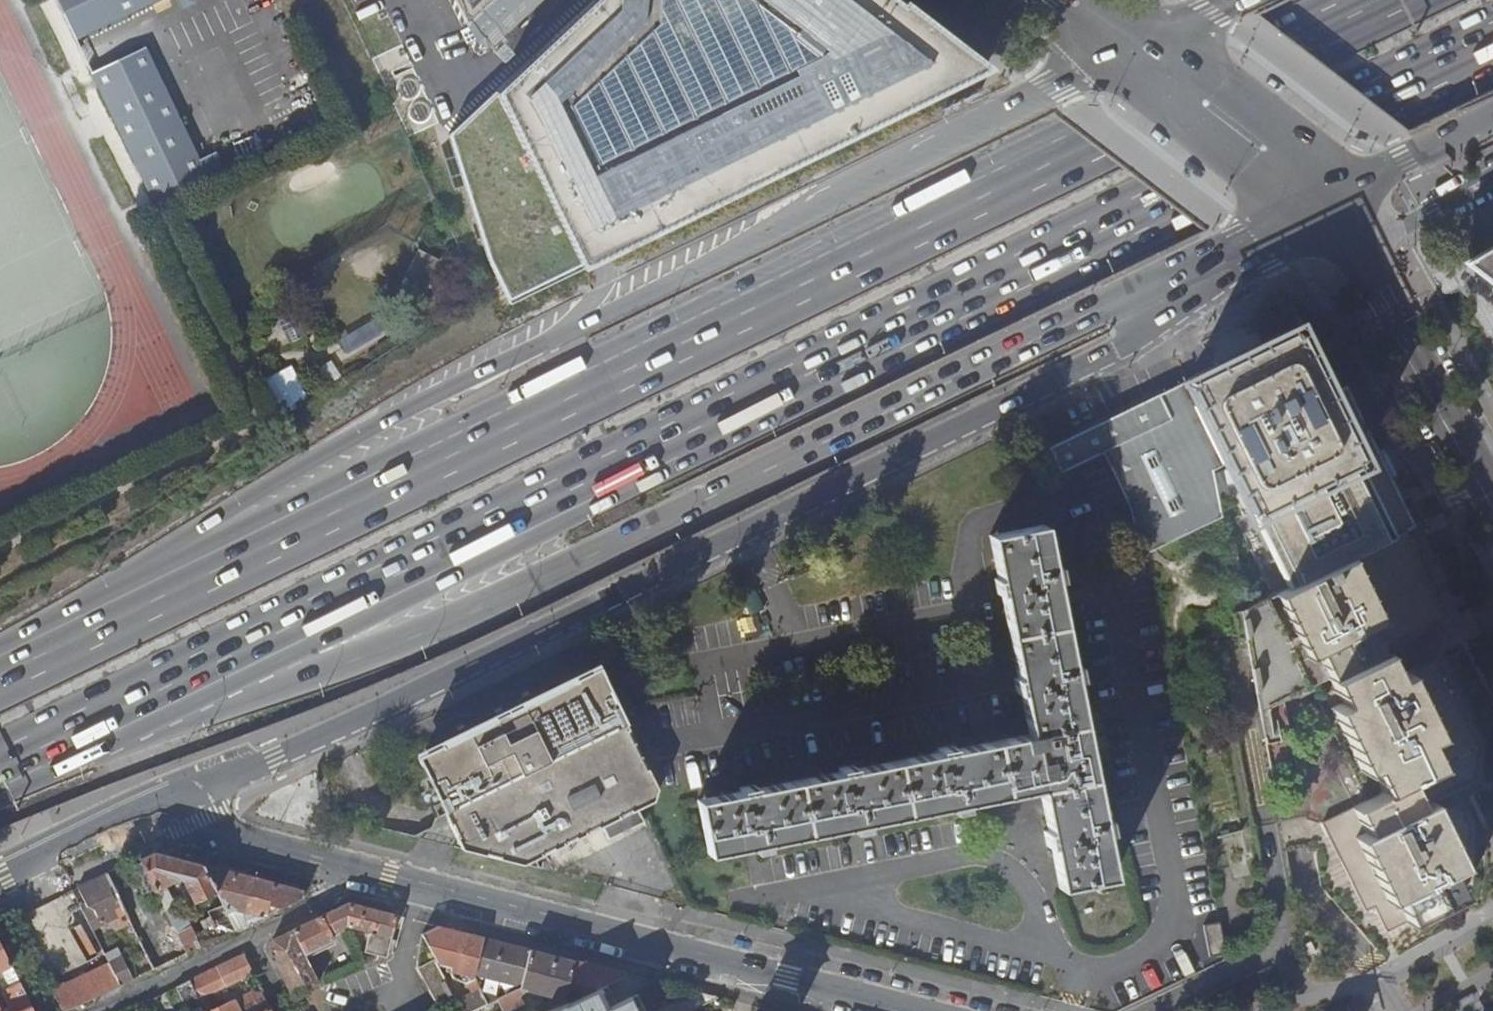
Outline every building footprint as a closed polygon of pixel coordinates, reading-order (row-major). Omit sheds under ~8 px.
[(73,38),(155,0),(55,0),(73,38)] [(987,62),(906,0),(593,0),(447,135),(484,256),(510,306),(988,70),(987,62)] [(489,49),(541,0),(465,0),(489,49)] [(151,204),(221,172),(212,153),(195,161),(142,47),(89,71),(151,204)] [(1492,276),(1492,247),(1472,259),(1492,276)] [(1287,586),(1240,610),(1240,611),(1405,532),(1413,528),(1344,387),(1336,392),(1325,371),(1317,375),(1297,334),(1292,336),(1290,331),(1260,345),(1261,347),(1186,382),(1287,586)] [(279,372),(294,399),(307,392),(292,365),(279,372)] [(1182,383),(1156,395),(1168,418),(1193,406),(1182,383)] [(1050,447),(1061,472),(1103,452),(1128,507),(1139,556),(1219,517),(1210,470),(1222,465),(1193,406),(1168,418),(1156,395),(1050,447)] [(696,800),(707,855),(1038,788),(1046,830),(1042,831),(1045,846),(1050,845),(1057,888),(1112,877),(1043,524),(989,535),(998,578),(993,578),(996,593),(1001,593),(1016,677),(1012,678),(1015,693),(1020,692),(1028,734),(952,749),(951,746),(937,749),(937,752),(853,769),(852,765),(837,768),(838,772),(753,789),(753,785),(738,788),(738,792),(696,800)] [(1447,621),(1405,532),(1240,611),(1260,712),(1284,700),(1329,678),(1342,703),(1330,709),(1360,772),(1369,768),(1382,793),(1321,823),(1363,911),(1372,907),(1384,932),(1462,894),(1469,829),(1456,803),(1431,815),(1426,804),(1474,781),(1477,747),(1434,658),(1393,678),(1380,653),(1447,621)] [(448,823),(462,851),(522,865),(601,826),(607,839),(643,822),(636,809),(640,807),(652,801),(656,790),(600,677),(587,673),(517,707),(521,716),(509,721),(497,717),(422,754),(419,765),(448,823)] [(1260,712),(1272,775),(1297,770),(1284,700),(1260,712)] [(202,864),(151,851),(139,857),(154,888),(179,877),(191,901),(201,897),(204,900),(211,897),(209,894),(215,891),(202,864)] [(237,873),(202,864),(215,891),(221,903),(237,873)] [(300,890),(237,873),(221,903),(233,930),(301,897),(300,890)] [(85,906),(80,909),(90,929),(124,913),(106,874),(76,888),(85,906)] [(348,901),(291,929),(303,951),(330,937),(329,933),(343,926),(367,931),(362,952),(384,957),(396,914),(348,901)] [(233,930),(221,903),(205,910),(212,924),(193,935),(198,947),(233,930)] [(178,904),(165,911),(175,932),(188,926),(178,904)] [(1203,925),(1209,957),(1225,954),(1218,922),(1203,925)] [(436,924),(420,932),(433,957),(436,960),(442,961),(444,964),(450,965),(449,976),(464,981),(469,992),(457,999),(463,1010),(470,1010),(487,1003),(481,992),(471,972),(484,936),(436,924)] [(198,947),(193,935),(188,926),(175,932),(185,953),(198,947)] [(0,936),(0,945),(15,975),(38,963),(19,927),(0,936)] [(88,957),(100,951),(87,928),(76,934),(88,957)] [(291,929),(272,939),(268,949),(292,995),(318,982),(303,951),(291,929)] [(532,949),(484,936),(471,972),(520,987),(532,949)] [(0,969),(7,981),(15,977),(15,975),(0,945),(0,969)] [(532,949),(520,987),(496,999),(503,1010),(513,1010),(516,1009),(517,1010),(526,1010),(531,1009),(529,1003),(524,1005),(519,994),(526,989),(563,998),(566,989),(573,959),(532,949)] [(200,1003),(204,1010),(257,1010),(269,1005),(259,987),(212,1009),(205,997),(247,977),(252,985),(257,983),(242,954),(189,980),(200,1003)] [(118,986),(131,980),(119,956),(106,963),(118,986)] [(433,957),(415,967),(439,1010),(444,1010),(455,1005),(458,1010),(463,1010),(457,999),(436,960),(433,957)] [(625,972),(573,959),(566,989),(579,994),(608,980),(625,972)] [(118,986),(106,963),(57,987),(52,976),(46,979),(48,984),(51,990),(62,1010),(67,1010),(118,986)] [(15,977),(7,981),(10,987),(18,983),(15,977)] [(189,980),(173,987),(184,1010),(200,1003),(189,980)] [(543,1010),(611,1010),(599,990),(610,984),(608,980),(579,994),(543,1010)] [(28,1003),(18,983),(10,987),(5,990),(14,1008),(8,1010),(32,1010),(28,1003)] [(38,997),(51,990),(48,984),(36,990),(38,997)] [(490,989),(481,992),(487,1003),(496,999),(490,989)] [(51,990),(38,997),(45,1010),(62,1010),(51,990)] [(717,996),(694,990),(654,1010),(686,1010),(717,996)] [(38,997),(28,1003),(32,1010),(45,1010),(38,997)] [(137,1005),(140,1010),(147,1010),(143,1002),(137,1005)] [(632,1003),(613,1010),(637,1010),(632,1003)]
